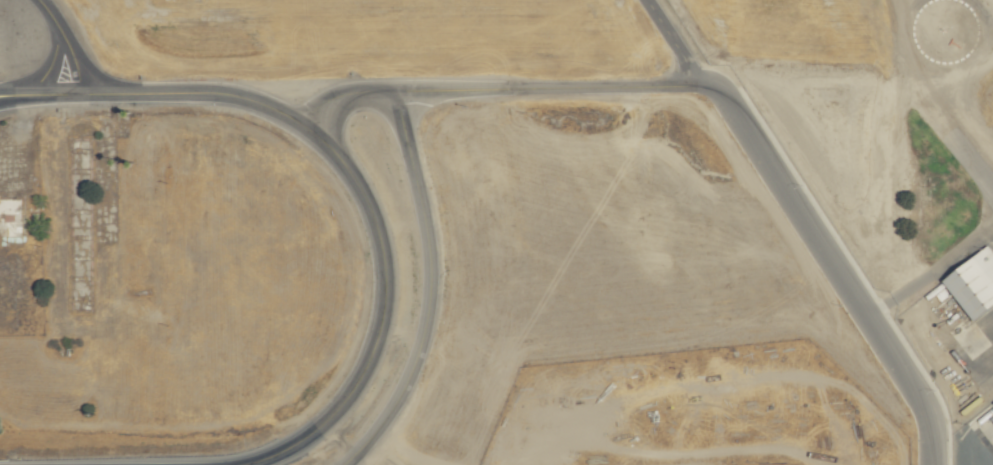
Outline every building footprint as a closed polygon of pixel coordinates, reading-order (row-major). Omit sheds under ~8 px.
[(969,320),(992,302),(992,254),(985,244),(938,279),(969,320)]
